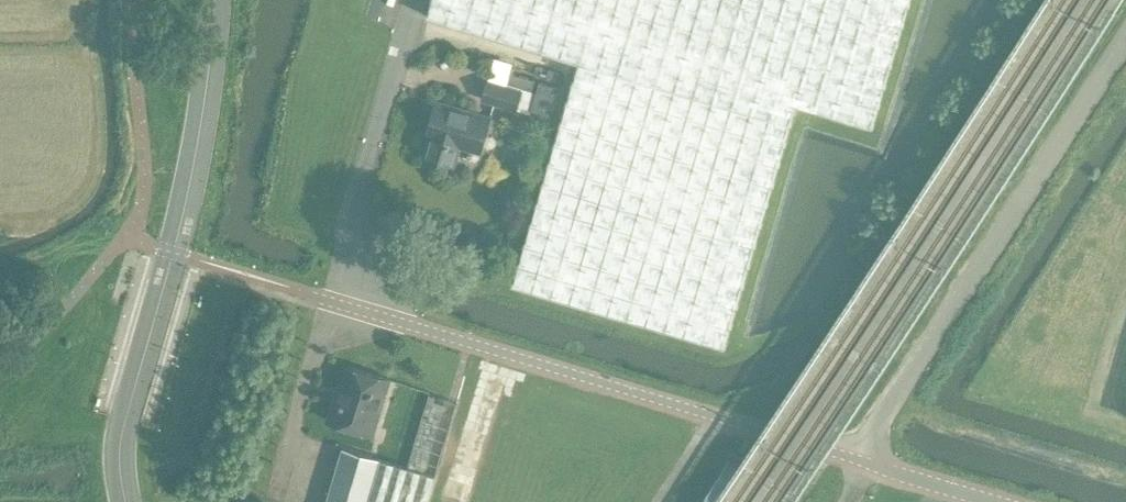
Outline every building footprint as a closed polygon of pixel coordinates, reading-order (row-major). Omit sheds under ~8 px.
[(428,16),(579,61),(513,283),(724,346),(790,125),(802,129),(809,107),(872,126),(909,0),(432,0),(428,16)] [(509,72),(506,82),(532,90),(535,79),(509,72)] [(515,108),(521,90),(488,80),(482,99),(515,108)] [(551,115),(560,87),(539,81),(531,109),(551,115)] [(480,152),(490,116),(436,100),(426,136),(429,137),(424,156),(454,165),(460,146),(480,152)] [(378,412),(388,377),(351,366),(341,399),(334,398),(328,420),(366,431),(372,410),(378,412)] [(379,458),(342,447),(326,501),(366,501),(379,458)] [(368,501),(426,501),(434,475),(381,459),(368,501)]
